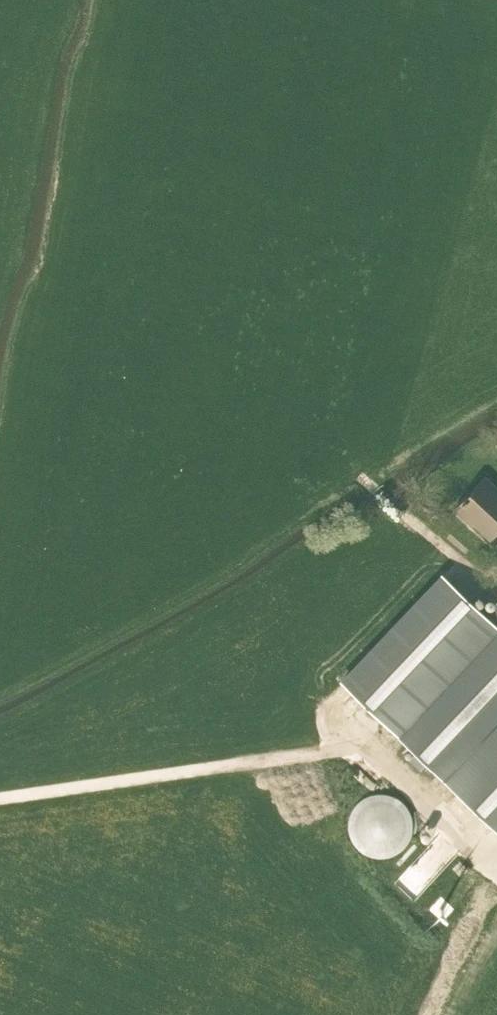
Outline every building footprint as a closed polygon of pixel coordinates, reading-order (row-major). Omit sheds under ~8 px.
[(485,477),(455,509),(472,524),(473,522),(490,537),(496,529),(496,489),(485,477)] [(496,829),(496,604),(486,616),(454,587),(354,693),(496,829)] [(348,830),(349,834),(350,837),(352,841),(354,844),(357,847),(360,850),(363,853),(366,855),(370,856),(374,857),(378,858),(382,858),(386,857),(390,857),(394,855),(397,853),(401,851),(404,849),(406,846),(409,842),(410,839),(412,835),(413,831),(413,827),(413,823),(413,819),(412,815),(410,812),(408,808),(406,805),(403,802),(400,799),(397,797),(393,795),(389,794),(385,793),(381,793),(377,793),(373,794),(370,795),(366,796),(362,798),(359,801),(356,804),(354,807),(352,810),(350,814),(349,818),(348,822),(348,826),(348,830)]
